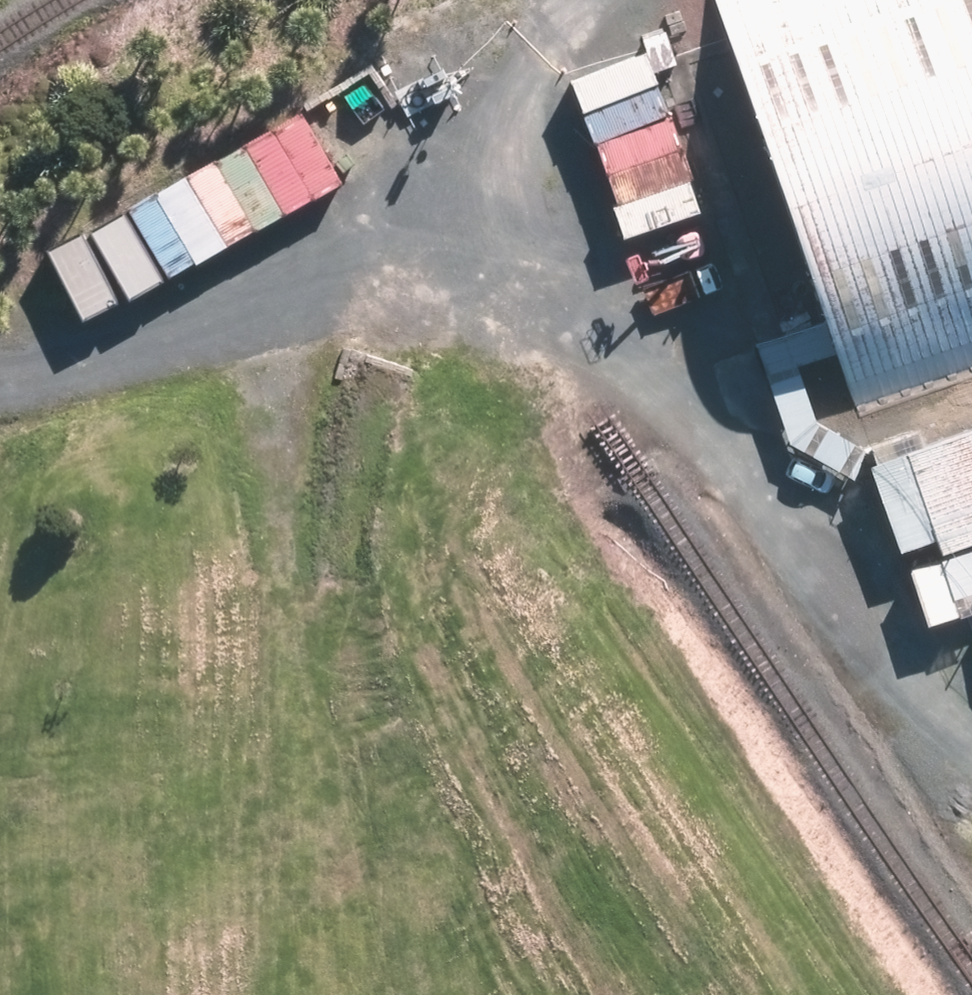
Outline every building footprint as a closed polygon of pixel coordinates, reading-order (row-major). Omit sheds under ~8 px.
[(850,404),(971,363),(971,0),(714,0),(850,404)] [(871,462),(901,547),(937,534),(943,549),(971,539),(971,427),(871,462)]
